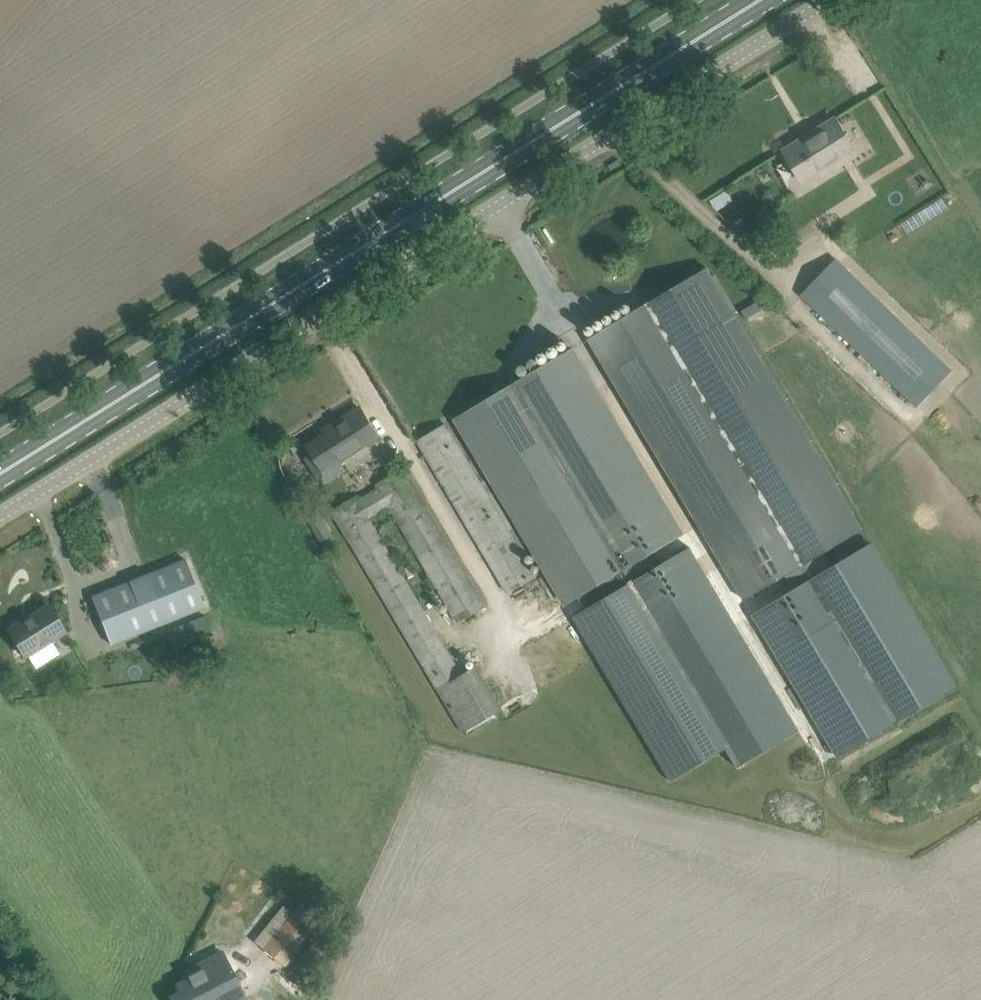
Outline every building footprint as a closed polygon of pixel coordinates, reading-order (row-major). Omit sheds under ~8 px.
[(855,149),(846,135),(836,118),(813,132),(814,134),(787,151),(786,149),(785,150),(804,181),(855,149)] [(728,189),(712,200),(718,209),(734,199),(728,189)] [(815,257),(819,267),(840,258),(836,248),(815,257)] [(708,267),(589,338),(745,599),(786,574),(823,552),(863,528),(708,267)] [(851,272),(816,308),(918,406),(953,370),(851,272)] [(572,348),(456,417),(567,603),(580,596),(656,551),(683,535),(572,348)] [(379,436),(371,424),(361,407),(333,425),(335,428),(309,445),(315,453),(308,457),(325,485),(346,472),(339,461),(379,436)] [(418,440),(509,592),(537,576),(446,424),(418,440)] [(405,468),(378,484),(379,487),(391,507),(459,622),(487,605),(405,468)] [(379,487),(359,499),(371,520),(391,507),(379,487)] [(440,690),(463,674),(371,520),(359,499),(357,496),(333,511),(440,690)] [(309,518),(308,518),(321,542),(322,541),(325,540),(322,535),(331,530),(321,511),(309,518)] [(795,589),(754,614),(839,757),(957,687),(872,543),(832,567),(823,552),(786,574),(795,589)] [(589,612),(576,619),(671,779),(726,746),(737,766),(797,731),(690,551),(666,566),(656,551),(580,596),(589,612)] [(184,559),(90,596),(109,644),(203,607),(184,559)] [(65,631),(59,621),(48,604),(30,615),(31,617),(25,621),(24,619),(9,629),(26,656),(65,631)] [(255,939),(285,964),(322,920),(320,918),(328,908),(323,903),(306,896),(283,924),(273,917),(255,939)] [(222,952),(190,968),(194,976),(183,981),(187,988),(172,996),(174,999),(204,999),(238,982),(222,952)]
